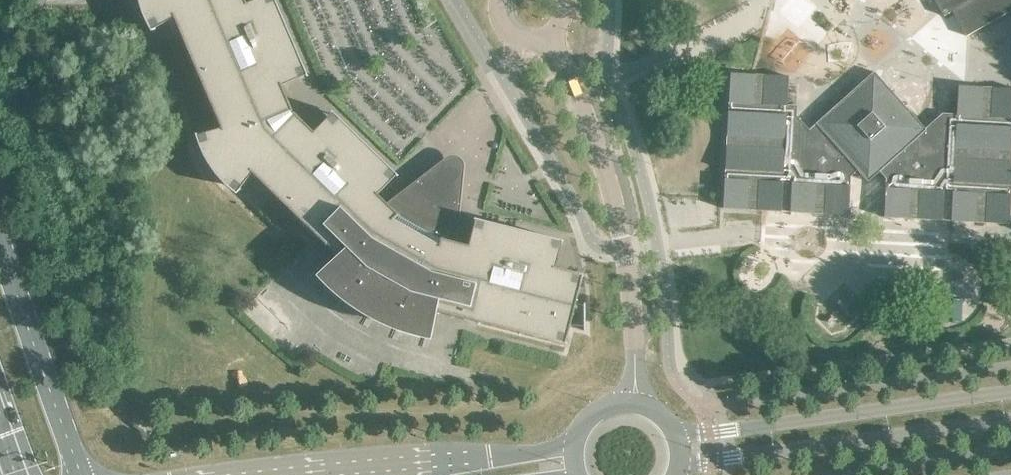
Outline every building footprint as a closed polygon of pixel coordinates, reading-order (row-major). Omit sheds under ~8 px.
[(139,1),(140,2),(140,3),(140,4),(141,5),(141,6),(141,7),(141,8),(142,9),(142,10),(142,11),(143,11),(143,12),(143,13),(143,14),(144,15),(144,16),(144,17),(145,17),(145,18),(146,19),(146,20),(146,21),(147,22),(148,23),(148,24),(148,25),(149,26),(149,27),(150,27),(150,28),(151,29),(151,30),(151,31),(152,31),(152,32),(154,31),(153,30),(174,18),(222,129),(198,136),(198,135),(196,135),(197,136),(197,137),(197,138),(197,139),(198,140),(198,141),(199,142),(199,143),(199,144),(199,145),(200,146),(200,147),(201,148),(201,149),(201,150),(202,151),(202,152),(203,152),(203,153),(203,154),(204,155),(204,156),(205,157),(205,158),(206,159),(206,160),(207,161),(208,162),(208,163),(209,164),(209,165),(210,165),(210,166),(211,167),(211,168),(212,168),(212,169),(213,170),(213,171),(214,171),(214,172),(215,173),(215,174),(216,174),(217,175),(217,176),(218,177),(219,178),(219,179),(220,179),(221,180),(221,181),(222,181),(223,182),(223,183),(224,183),(225,184),(225,185),(226,185),(227,186),(228,187),(229,188),(230,189),(231,190),(232,191),(233,191),(234,192),(235,193),(236,193),(236,194),(237,195),(238,194),(237,193),(252,173),(315,235),(339,258),(324,272),(323,271),(317,276),(317,277),(318,278),(319,279),(320,280),(321,281),(322,282),(323,283),(324,284),(324,285),(325,285),(326,286),(327,287),(328,288),(329,289),(331,291),(332,292),(333,292),(334,293),(335,294),(336,295),(337,296),(338,297),(339,297),(339,298),(340,299),(341,300),(342,301),(343,301),(344,302),(345,303),(346,304),(347,304),(349,305),(350,306),(351,307),(352,307),(353,308),(354,309),(355,310),(356,310),(357,311),(358,312),(359,312),(360,313),(361,314),(362,314),(363,315),(364,316),(365,316),(367,317),(368,318),(369,318),(370,319),(371,319),(372,320),(373,321),(374,321),(376,322),(377,322),(378,323),(379,323),(380,324),(381,325),(382,325),(383,326),(385,326),(386,327),(387,327),(388,328),(389,328),(390,329),(392,329),(393,330),(394,330),(395,331),(396,331),(398,331),(399,332),(400,332),(401,333),(402,333),(404,334),(405,334),(406,334),(407,335),(408,335),(410,335),(411,336),(412,336),(413,336),(414,337),(416,337),(417,337),(418,338),(419,338),(421,338),(422,339),(423,339),(424,339),(426,339),(427,340),(428,340),(429,340),(431,340),(431,341),(433,332),(431,332),(435,312),(478,323),(565,346),(570,328),(570,327),(584,328),(584,307),(576,305),(576,303),(583,276),(555,268),(562,243),(563,243),(563,242),(474,219),(474,221),(475,221),(469,246),(456,243),(461,202),(453,198),(456,190),(454,189),(454,190),(433,178),(434,178),(433,177),(427,183),(420,179),(387,204),(377,195),(396,176),(397,177),(398,176),(332,112),(331,113),(332,114),(314,133),(294,113),(293,114),(292,112),(293,112),(282,86),(306,76),(306,77),(308,76),(275,0),(257,0),(247,4),(245,0),(139,0),(139,1)] [(942,12),(944,16),(953,11),(967,36),(1010,11),(1010,0),(935,0),(942,12)] [(874,72),(816,124),(858,171),(868,182),(880,172),(926,130),(905,106),(874,72)] [(723,209),(762,211),(849,216),(851,177),(858,171),(816,124),(809,130),(796,116),(797,106),(787,105),(789,77),(730,73),(723,209)] [(958,86),(957,115),(944,114),(926,130),(880,172),(886,179),(884,218),(951,221),(1010,224),(1010,199),(1010,89),(958,86)] [(947,284),(936,283),(935,306),(946,306),(947,284)] [(966,285),(955,284),(954,306),(965,307),(966,285)]
